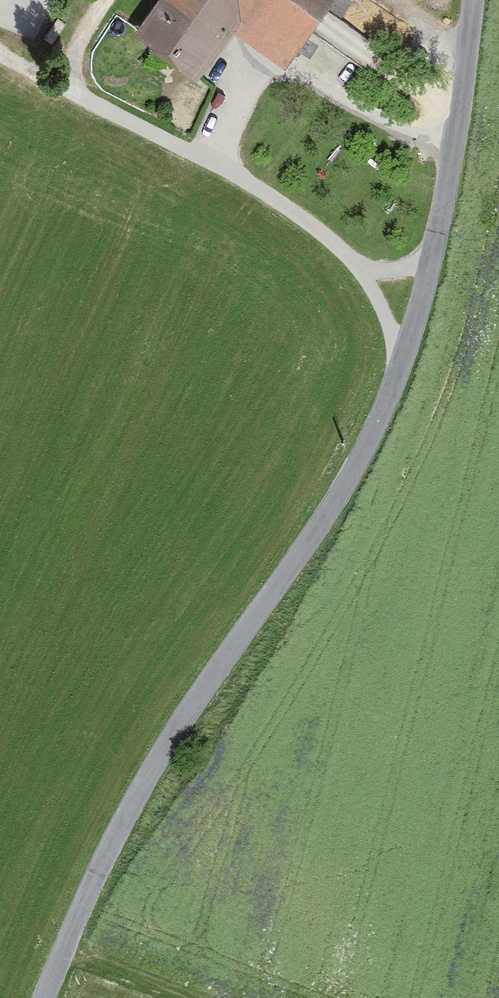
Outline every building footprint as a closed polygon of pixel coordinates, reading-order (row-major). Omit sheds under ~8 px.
[(133,30),(198,78),(233,30),(284,67),(334,0),(156,0),(133,30)]
